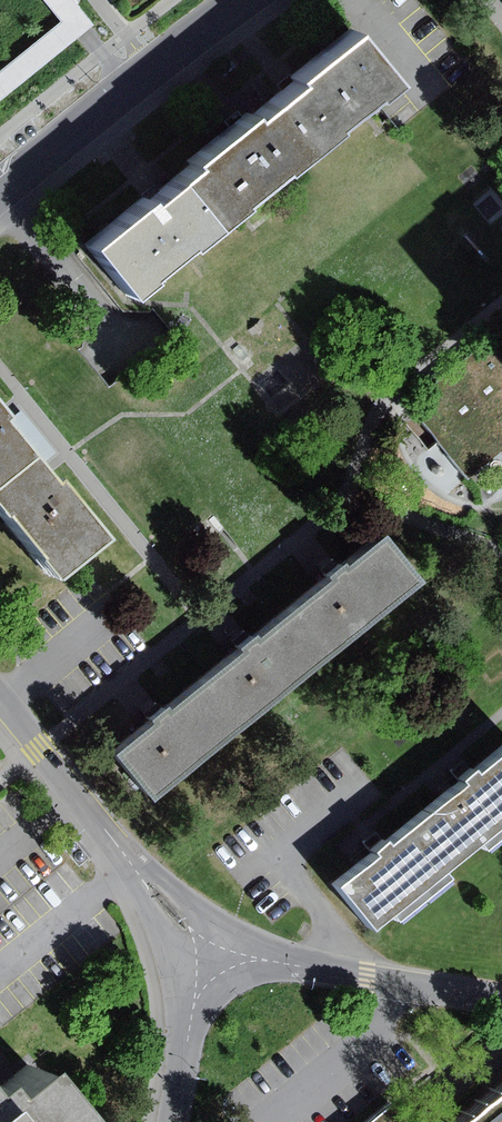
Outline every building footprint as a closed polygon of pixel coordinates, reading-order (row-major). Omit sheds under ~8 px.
[(62,22),(0,72),(0,101),(93,25),(73,0),(44,0),(62,22)] [(395,80),(353,28),(294,77),(296,80),(288,86),(268,103),(306,149),(336,125),(335,122),(372,92),(375,96),(395,80)] [(306,149),(268,103),(251,116),(248,112),(236,123),(190,160),(195,166),(177,181),(214,227),(243,204),(240,200),(280,167),(282,169),(306,149)] [(145,194),(85,242),(130,297),(140,289),(151,279),(148,275),(185,245),(187,249),(214,227),(177,181),(155,199),(151,202),(145,194)] [(410,408),(468,479),(501,451),(501,345),(496,338),(410,408)] [(24,450),(0,421),(0,470),(24,450)] [(24,450),(0,470),(0,512),(34,553),(31,556),(47,575),(97,534),(50,476),(47,478),(24,450)] [(324,580),(293,605),(328,648),(414,578),(380,536),(343,567),(338,561),(330,567),(321,575),(324,580)] [(233,645),(237,649),(210,671),(199,680),(235,725),(328,648),(293,605),(289,608),(254,637),(250,632),(241,639),(233,645)] [(235,725),(199,680),(165,708),(160,703),(152,710),(143,717),(146,721),(109,751),(146,797),(235,725)] [(429,807),(463,849),(475,839),(481,845),(501,828),(501,747),(474,771),(470,766),(463,772),(456,778),(460,781),(429,807)] [(463,849),(429,807),(387,842),(382,837),(376,842),(368,848),(372,852),(335,883),(360,913),(369,924),(386,910),(392,918),(445,874),(440,868),(463,849)] [(34,1064),(2,1090),(0,1088),(0,1121),(82,1121),(34,1064)] [(443,1121),(501,1121),(501,1074),(443,1121)] [(387,1104),(365,1121),(401,1121),(387,1104)]
